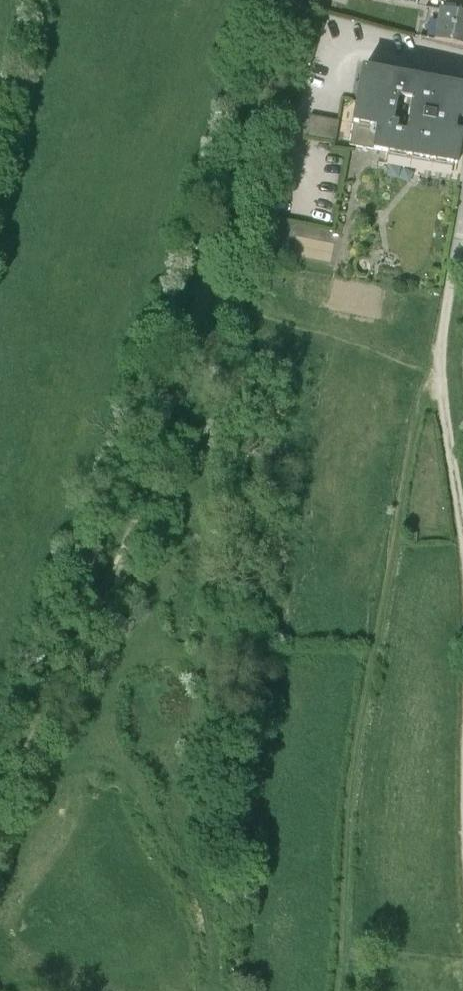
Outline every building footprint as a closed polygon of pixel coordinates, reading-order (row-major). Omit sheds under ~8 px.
[(442,9),(437,38),(462,44),(462,13),(442,9)] [(457,163),(462,132),(455,130),(457,117),(462,118),(462,85),(364,68),(350,145),(457,163)] [(310,115),(306,136),(335,141),(339,120),(310,115)]
